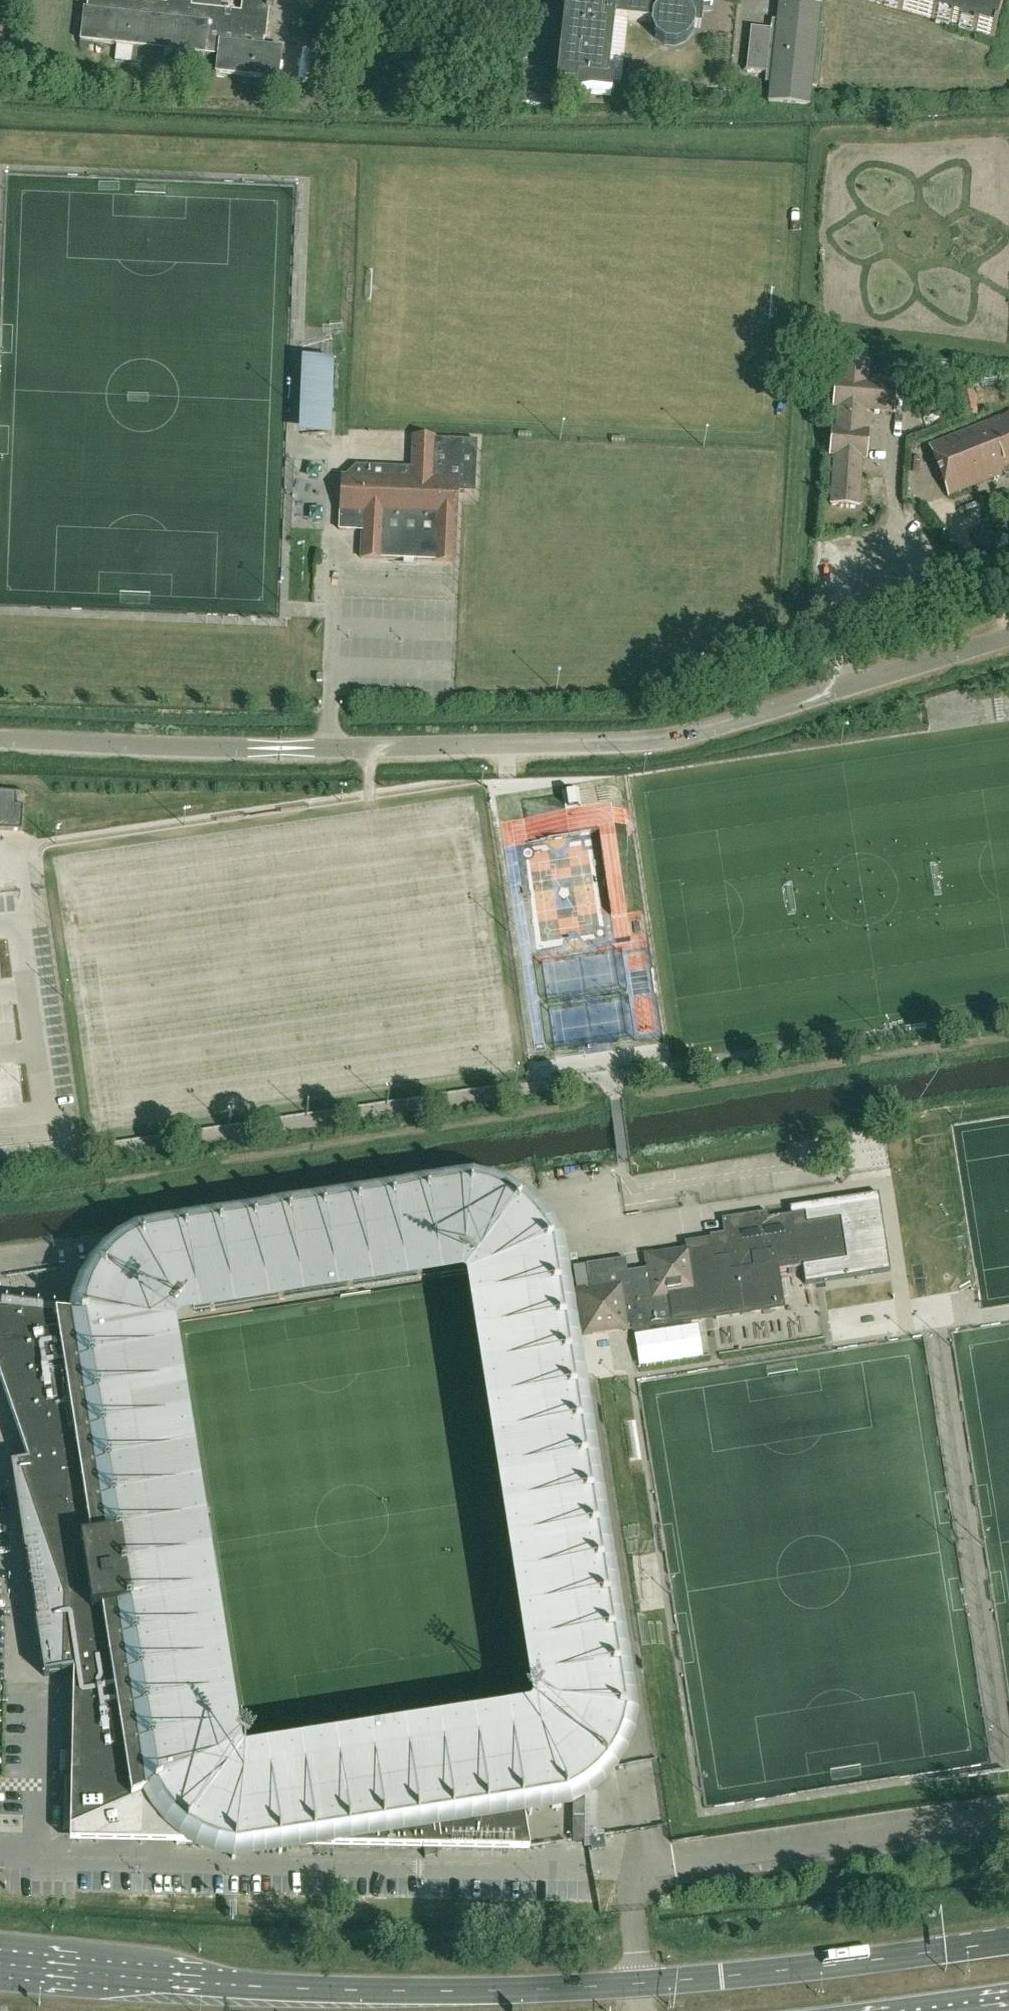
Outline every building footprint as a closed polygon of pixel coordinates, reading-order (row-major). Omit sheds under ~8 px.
[(85,10),(82,10),(79,41),(204,55),(216,56),(214,73),(278,81),(281,49),(262,47),(263,40),(264,40),(268,0),(241,0),(240,13),(190,7),(191,0),(190,0),(165,0),(164,4),(128,0),(86,0),(85,10)] [(555,86),(575,88),(577,96),(576,96),(576,98),(590,96),(611,98),(612,84),(607,83),(614,19),(651,23),(650,28),(655,38),(664,45),(676,46),(686,42),(693,33),(694,28),(700,28),(702,10),(710,9),(712,9),(710,0),(565,0),(555,86)] [(915,15),(920,0),(864,0),(915,15)] [(915,15),(992,38),(994,33),(992,32),(1002,0),(920,0),(915,15)] [(746,28),(749,29),(750,29),(746,69),(742,68),(742,70),(765,72),(764,82),(770,83),(767,102),(808,107),(810,87),(816,88),(823,26),(817,25),(820,5),(779,1),(776,21),(771,20),(770,30),(746,27),(746,28)] [(301,435),(329,436),(333,363),(305,361),(301,435)] [(892,412),(894,384),(866,382),(868,363),(840,361),(838,381),(834,380),(832,408),(837,408),(836,428),(831,428),(829,456),(834,456),(830,504),(858,506),(861,458),(865,458),(867,430),(863,430),(865,410),(892,412)] [(1008,474),(1008,415),(929,447),(948,495),(1004,473),(1005,475),(1008,474)] [(355,466),(355,467),(356,467),(356,466),(360,467),(360,477),(356,477),(356,478),(341,477),(339,530),(362,531),(361,559),(455,563),(457,493),(475,493),(477,441),(435,440),(435,438),(413,437),(411,468),(355,466)] [(22,831),(23,806),(15,806),(16,793),(0,792),(0,830),(22,831)] [(585,1382),(563,1244),(556,1230),(547,1217),(544,1214),(541,1210),(537,1207),(530,1201),(523,1195),(515,1191),(495,1182),(474,1177),(473,1177),(472,1177),(134,1230),(132,1230),(131,1231),(130,1232),(122,1236),(114,1241),(106,1247),(93,1260),(82,1276),(74,1293),(69,1312),(1,1305),(0,1311),(0,1379),(29,1464),(11,1467),(28,1576),(36,1574),(41,1604),(32,1605),(44,1677),(61,1674),(61,1675),(73,1673),(73,1683),(71,1777),(70,1831),(70,1843),(176,1845),(181,1845),(198,1854),(215,1861),(233,1865),(297,1855),(343,1848),(425,1850),(436,1850),(529,1852),(529,1848),(524,1820),(571,1812),(588,1802),(603,1790),(616,1775),(627,1758),(634,1739),(638,1720),(585,1382)] [(893,1204),(905,1204),(904,1184),(892,1184),(893,1204)] [(627,1328),(631,1327),(634,1327),(635,1328),(685,1321),(685,1320),(728,1314),(757,1310),(757,1309),(780,1306),(775,1271),(779,1270),(819,1264),(847,1260),(841,1218),(813,1222),(807,1223),(805,1213),(768,1218),(767,1212),(722,1219),(724,1233),(710,1236),(710,1239),(711,1246),(705,1247),(705,1249),(690,1251),(689,1249),(686,1250),(646,1256),(648,1269),(627,1272),(625,1259),(586,1265),(588,1279),(597,1278),(598,1289),(590,1291),(577,1293),(584,1336),(627,1329),(627,1328)] [(553,1809),(562,1808),(560,1797),(551,1798),(553,1809)] [(569,1829),(571,1841),(592,1838),(587,1811),(575,1813),(577,1828),(569,1829)]
